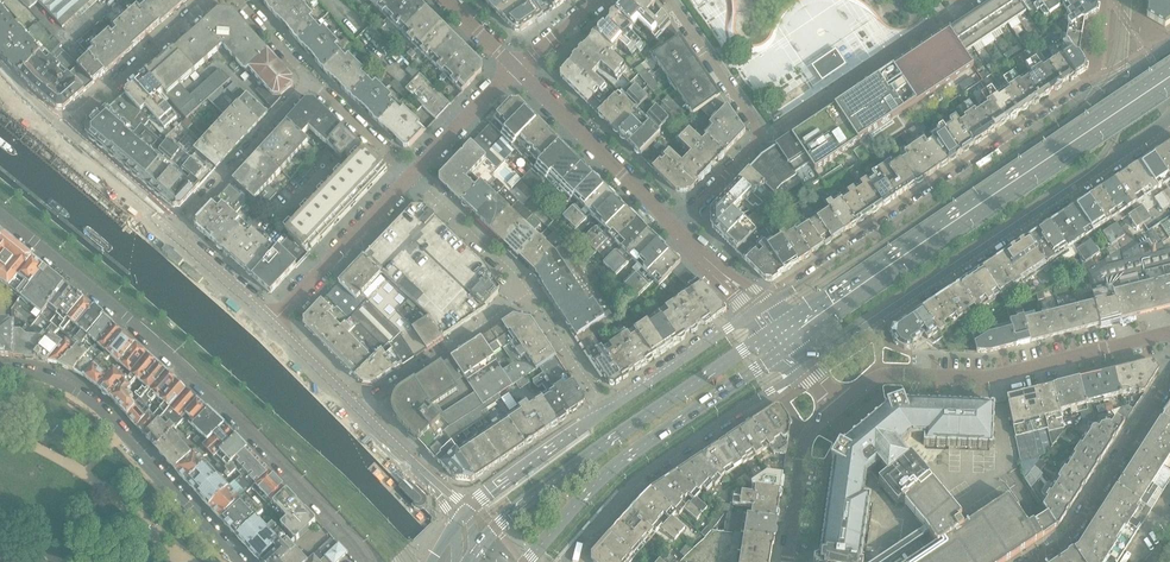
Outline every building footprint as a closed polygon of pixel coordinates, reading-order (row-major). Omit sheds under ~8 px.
[(29,10),(38,2),(63,28),(93,0),(20,0),(29,10)] [(150,1),(145,6),(160,23),(160,24),(187,0),(148,0),(150,1)] [(263,3),(272,14),(287,0),(261,0),(263,3)] [(298,0),(287,0),(272,14),(282,24),(289,32),(288,32),(298,42),(318,23),(306,9),(298,0)] [(320,3),(320,2),(318,0),(315,0),(310,5),(313,9),(320,3)] [(416,0),(376,0),(372,4),(387,19),(397,29),(402,34),(425,10),(416,0)] [(506,23),(507,23),(531,7),(526,0),(524,0),(483,0),(506,23)] [(553,10),(546,0),(541,0),(535,4),(536,4),(531,7),(507,23),(514,31),(521,31),(553,10)] [(553,10),(567,0),(546,0),(553,10)] [(653,0),(625,0),(616,11),(633,29),(638,24),(652,37),(657,32),(651,26),(662,14),(653,0)] [(1006,0),(996,0),(994,1),(1008,23),(1017,18),(1006,0)] [(1018,0),(1006,0),(1017,18),(1026,12),(1018,0)] [(1023,3),(1031,16),(1032,15),(1036,12),(1038,11),(1030,0),(1028,0),(1023,3)] [(1055,0),(1040,0),(1037,2),(1036,5),(1040,10),(1055,0)] [(1085,0),(1055,0),(1040,10),(1044,16),(1047,17),(1059,9),(1062,6),(1066,12),(1085,0)] [(1096,13),(1098,6),(1093,0),(1085,0),(1066,12),(1071,18),(1067,21),(1070,26),(1068,28),(1067,35),(1081,37),(1084,20),(1096,13)] [(1169,23),(1169,0),(1149,0),(1147,17),(1164,27),(1169,23)] [(1008,23),(994,1),(985,7),(999,29),(1008,23)] [(160,23),(145,6),(140,10),(137,7),(129,14),(126,11),(111,24),(114,27),(117,31),(132,48),(160,23)] [(999,29),(985,7),(976,13),(990,35),(999,29)] [(16,27),(0,9),(0,42),(16,27)] [(455,39),(440,24),(425,10),(402,34),(407,39),(412,44),(421,53),(432,64),(455,39)] [(173,51),(146,74),(163,93),(165,95),(186,119),(208,99),(210,97),(212,95),(214,93),(216,91),(219,89),(221,88),(230,79),(222,71),(217,71),(190,96),(181,86),(195,73),(194,72),(223,47),(245,71),(244,72),(246,74),(249,71),(262,86),(256,91),(271,108),(281,98),(280,97),(289,88),(292,86),(292,79),(288,75),(268,52),(268,53),(262,46),(262,47),(247,30),(242,23),(232,12),(230,12),(220,11),(218,11),(207,21),(201,27),(186,41),(186,40),(179,46),(174,51),(173,51)] [(629,34),(633,29),(616,11),(598,32),(613,51),(619,45),(630,55),(635,50),(641,45),(629,34)] [(990,35),(976,13),(967,19),(982,41),(990,35)] [(679,37),(662,14),(651,26),(657,32),(662,36),(670,44),(679,37)] [(982,41),(967,19),(958,25),(973,47),(982,41)] [(52,35),(40,22),(35,27),(47,40),(52,35)] [(343,51),(331,37),(318,23),(298,42),(307,53),(307,52),(314,60),(324,71),(343,51)] [(973,47),(958,25),(949,31),(964,53),(973,47)] [(100,31),(95,26),(91,29),(95,34),(96,35),(100,31)] [(40,54),(16,27),(0,42),(0,53),(21,77),(40,54)] [(132,48),(117,31),(113,35),(109,31),(91,48),(86,52),(88,53),(104,73),(133,48),(132,48)] [(973,67),(964,53),(949,31),(924,48),(880,77),(799,131),(791,137),(792,139),(808,162),(814,172),(822,167),(891,121),(892,121),(973,67)] [(611,54),(613,51),(598,32),(578,54),(597,70),(601,66),(614,77),(620,83),(616,88),(620,92),(630,83),(625,78),(619,72),(624,66),(611,54)] [(1039,38),(1036,33),(1030,37),(1034,41),(1039,38)] [(1086,65),(1082,59),(1078,53),(1081,37),(1067,35),(1066,41),(1067,42),(1062,46),(1062,45),(1057,51),(1075,78),(1085,72),(1086,65)] [(699,67),(691,55),(679,37),(670,44),(655,54),(653,56),(652,56),(673,86),(699,67)] [(1026,46),(1034,41),(1030,37),(1023,42),(1026,46)] [(64,110),(104,73),(88,53),(77,64),(60,48),(62,46),(54,38),(43,52),(40,54),(21,77),(31,88),(57,110),(64,110)] [(481,65),(469,53),(455,39),(432,64),(436,69),(450,82),(456,88),(456,87),(462,93),(481,72),(482,72),(482,65),(481,65)] [(1022,49),(1019,45),(1012,49),(1015,54),(1022,49)] [(1015,54),(1012,49),(1010,46),(1003,51),(1004,53),(1003,54),(1006,59),(1015,54)] [(1075,78),(1057,51),(1054,46),(1041,54),(1046,61),(1062,85),(1069,80),(1070,82),(1075,78)] [(835,49),(811,65),(822,81),(837,71),(830,62),(839,56),(835,49)] [(370,78),(356,64),(348,56),(343,51),(324,71),(328,76),(333,81),(341,88),(340,88),(351,98),(370,78)] [(1029,60),(1024,53),(1019,56),(1013,60),(1017,65),(1022,62),(1024,63),(1029,60)] [(605,87),(592,76),(597,70),(578,54),(562,72),(562,79),(594,110),(601,102),(605,98),(600,93),(605,87)] [(839,56),(830,62),(837,71),(845,65),(839,56)] [(1004,61),(1001,56),(995,61),(998,65),(1004,61)] [(998,65),(995,61),(992,57),(984,63),(989,71),(998,65)] [(1062,85),(1046,61),(1040,65),(1036,59),(1030,62),(1050,92),(1054,90),(1057,90),(1061,88),(1062,85)] [(380,67),(375,61),(374,61),(370,65),(376,71),(380,67)] [(1050,92),(1030,62),(1025,66),(1029,72),(1024,75),(1040,99),(1050,92)] [(410,65),(405,70),(415,79),(420,74),(410,65)] [(721,97),(707,78),(699,67),(673,86),(693,115),(716,99),(716,100),(721,97)] [(644,69),(639,74),(642,78),(647,73),(644,69)] [(982,79),(989,74),(986,70),(979,75),(982,79)] [(647,73),(642,78),(645,81),(650,76),(647,73)] [(1040,99),(1024,75),(1018,80),(1014,73),(1009,77),(1014,85),(1015,85),(1020,92),(1018,93),(1024,101),(1024,100),(1029,107),(1031,105),(1035,105),(1039,103),(1040,99)] [(177,118),(158,97),(163,93),(146,74),(125,94),(149,122),(157,130),(162,126),(164,129),(177,118)] [(450,104),(435,90),(420,74),(405,90),(408,93),(422,106),(436,120),(450,104)] [(650,76),(645,81),(648,85),(653,80),(650,76)] [(1024,101),(1018,93),(1020,92),(1015,85),(1014,85),(1009,77),(1003,81),(1007,87),(1001,91),(1017,115),(1018,114),(1029,107),(1024,100),(1024,101)] [(398,104),(384,91),(370,78),(351,98),(360,107),(361,107),(368,114),(378,124),(398,104)] [(405,90),(394,79),(389,85),(403,98),(408,93),(405,90)] [(653,80),(648,85),(651,88),(656,83),(653,80)] [(985,89),(980,82),(974,87),(979,93),(985,89)] [(656,83),(651,88),(654,92),(659,87),(656,83)] [(608,124),(628,104),(625,101),(628,97),(632,101),(641,92),(635,86),(622,98),(618,94),(610,102),(605,98),(601,102),(594,110),(608,124)] [(1017,115),(1001,91),(996,94),(991,88),(986,92),(1006,122),(1009,120),(1013,120),(1016,118),(1017,115)] [(639,116),(635,111),(647,98),(641,92),(632,101),(635,105),(632,108),(628,104),(608,124),(619,135),(639,116)] [(1006,122),(986,92),(981,96),(984,101),(979,105),(995,130),(995,129),(1006,122)] [(143,183),(175,144),(168,139),(164,144),(144,127),(149,122),(125,94),(89,125),(89,137),(143,183)] [(266,112),(247,94),(238,103),(258,123),(267,113),(267,112),(266,112)] [(667,97),(662,102),(664,103),(666,105),(670,100),(667,97)] [(670,100),(666,105),(668,107),(669,108),(674,103),(670,100)] [(341,128),(324,112),(313,101),(307,102),(288,122),(302,136),(309,129),(326,145),(341,128)] [(503,138),(501,135),(526,110),(518,102),(511,102),(490,124),(482,133),(472,143),(487,158),(486,159),(497,169),(515,149),(512,146),(503,138)] [(258,123),(238,103),(214,129),(234,150),(258,123)] [(629,145),(649,125),(645,121),(648,118),(652,122),(668,107),(666,105),(664,103),(659,109),(656,106),(647,116),(643,120),(639,116),(619,135),(629,145)] [(674,103),(669,108),(672,111),(677,106),(674,103)] [(995,130),(979,105),(973,109),(969,103),(964,107),(983,137),(987,135),(990,135),(994,132),(995,130)] [(425,130),(411,117),(398,104),(378,124),(388,134),(389,133),(396,141),(403,148),(409,147),(425,130)] [(677,106),(672,111),(675,114),(680,109),(677,106)] [(661,127),(662,125),(666,122),(670,126),(675,120),(679,117),(675,114),(672,111),(669,108),(668,107),(652,122),(656,126),(653,129),(649,125),(629,145),(640,156),(656,140),(660,136),(662,135),(665,131),(661,127)] [(745,133),(727,107),(709,126),(713,129),(705,137),(725,154),(745,133)] [(983,137),(964,107),(958,110),(965,121),(960,124),(973,146),(981,141),(981,139),(983,137)] [(512,146),(537,121),(526,110),(501,135),(503,138),(512,146)] [(1071,124),(1069,125),(1071,128),(1079,140),(1087,152),(1089,155),(1103,145),(1101,142),(1094,130),(1086,119),(1084,116),(1071,124)] [(973,146),(960,124),(955,118),(930,135),(930,136),(929,137),(947,164),(973,146)] [(533,168),(559,142),(537,121),(512,146),(515,149),(533,168)] [(308,142),(302,136),(288,122),(261,151),(282,171),(308,142)] [(947,164),(929,137),(924,141),(917,145),(912,138),(926,128),(925,128),(921,122),(907,131),(899,136),(904,143),(905,142),(911,149),(918,161),(921,159),(923,162),(927,160),(934,172),(947,164)] [(234,150),(214,129),(201,143),(198,140),(188,130),(181,123),(177,126),(173,131),(194,150),(194,151),(196,153),(215,169),(234,150)] [(725,154),(705,137),(705,138),(706,139),(702,143),(685,127),(674,139),(678,142),(691,154),(687,159),(705,176),(725,154)] [(317,244),(363,197),(387,171),(366,151),(366,152),(341,128),(326,145),(327,146),(330,142),(337,148),(333,151),(342,159),(345,155),(350,160),(351,160),(353,162),(342,174),(340,171),(334,177),(337,180),(326,191),(323,189),(317,195),(320,197),(309,209),(306,206),(300,212),(303,215),(286,233),(287,233),(286,234),(288,236),(302,248),(308,254),(317,244)] [(814,172),(808,162),(792,139),(791,137),(784,141),(776,147),(794,175),(800,184),(797,186),(804,196),(807,193),(809,196),(824,186),(814,172)] [(682,164),(669,152),(664,148),(656,140),(640,156),(676,191),(690,191),(705,176),(687,159),(682,164)] [(536,189),(571,154),(559,142),(533,168),(523,178),(520,182),(532,194),(536,189)] [(472,174),(486,159),(487,158),(472,143),(440,177),(440,183),(461,203),(481,182),(472,174)] [(180,208),(215,169),(196,153),(191,158),(181,150),(175,144),(143,183),(173,208),(180,208)] [(794,175),(776,147),(761,157),(761,158),(780,185),(786,193),(799,184),(793,176),(794,175)] [(1166,147),(1153,155),(1169,180),(1169,179),(1169,153),(1166,147)] [(934,172),(927,160),(923,162),(921,159),(918,161),(911,149),(901,156),(898,158),(915,185),(934,172)] [(272,181),(282,171),(261,151),(233,181),(254,201),(268,186),(277,193),(281,188),(278,186),(272,181)] [(558,193),(584,167),(571,154),(536,189),(532,194),(533,193),(534,194),(546,181),(558,193)] [(915,185),(898,158),(895,154),(885,162),(887,165),(884,167),(892,178),(889,180),(891,184),(888,186),(896,198),(915,185)] [(1169,181),(1169,180),(1153,155),(1140,164),(1168,208),(1169,207),(1169,194),(1167,189),(1167,188),(1164,185),(1169,181)] [(780,185),(761,158),(749,171),(772,193),(780,185)] [(300,173),(306,167),(302,164),(296,170),(300,173)] [(1160,223),(1169,216),(1169,210),(1168,208),(1140,164),(1113,181),(1131,207),(1132,209),(1143,225),(1147,231),(1160,223)] [(574,198),(594,177),(584,167),(558,193),(569,203),(573,198),(573,199),(574,198)] [(896,198),(888,186),(891,184),(889,180),(892,178),(884,167),(865,180),(865,181),(882,207),(896,198)] [(772,193),(749,171),(738,182),(763,205),(771,212),(781,201),(772,193)] [(584,208),(604,188),(600,184),(594,177),(574,198),(578,202),(563,218),(569,224),(581,212),(576,207),(580,204),(584,208)] [(475,217),(496,197),(498,193),(504,187),(497,179),(490,186),(483,181),(481,183),(481,182),(461,203),(475,217)] [(882,207),(865,181),(840,198),(856,224),(882,207)] [(1131,207),(1113,181),(1101,190),(1121,220),(1127,216),(1128,217),(1132,223),(1131,226),(1133,228),(1136,229),(1143,225),(1132,209),(1128,212),(1127,210),(1131,207)] [(532,194),(520,182),(515,187),(527,199),(532,194)] [(763,205),(738,182),(725,196),(738,215),(763,205)] [(235,216),(223,206),(236,192),(229,186),(222,193),(196,222),(196,228),(205,236),(216,224),(222,229),(235,216)] [(490,231),(509,212),(510,211),(512,209),(519,201),(504,187),(498,193),(496,197),(475,217),(490,231)] [(595,219),(615,199),(608,192),(604,188),(584,208),(581,212),(569,224),(575,230),(587,218),(586,218),(590,214),(595,219)] [(1121,220),(1101,190),(1088,198),(1122,248),(1134,239),(1121,220)] [(856,224),(840,198),(839,196),(836,195),(833,196),(831,197),(829,200),(830,203),(826,206),(827,208),(844,233),(856,224)] [(719,234),(738,215),(725,196),(711,211),(711,227),(719,234)] [(1122,248),(1088,198),(1075,207),(1092,233),(1099,228),(1101,232),(1101,233),(1106,240),(1105,243),(1107,245),(1111,246),(1105,250),(1107,253),(1108,253),(1110,256),(1122,248)] [(606,230),(626,209),(622,205),(615,199),(595,219),(600,224),(583,241),(589,247),(602,233),(598,229),(601,226),(606,230)] [(524,225),(528,220),(532,216),(533,215),(519,201),(512,209),(517,214),(516,216),(510,211),(509,212),(490,231),(505,245),(524,225)] [(756,232),(763,222),(764,220),(771,212),(763,205),(738,215),(719,234),(736,251),(756,232)] [(499,290),(484,265),(423,207),(412,207),(355,266),(305,320),(305,326),(330,352),(356,378),(389,344),(399,333),(422,311),(432,322),(443,338),(486,309),(485,308),(498,294),(499,290)] [(1087,237),(1092,233),(1075,207),(1062,215),(1080,241),(1084,238),(1085,240),(1081,243),(1082,245),(1092,259),(1096,266),(1104,260),(1099,254),(1099,251),(1097,248),(1094,248),(1087,237)] [(844,233),(827,208),(823,211),(819,211),(814,214),(812,212),(804,218),(805,220),(800,224),(799,222),(791,226),(792,228),(810,255),(824,246),(823,246),(831,241),(844,233)] [(551,220),(556,215),(550,209),(546,215),(551,220)] [(615,242),(637,220),(630,213),(630,214),(626,209),(606,230),(602,233),(589,247),(583,253),(590,260),(597,252),(601,256),(615,242)] [(1078,248),(1076,244),(1080,241),(1062,215),(1050,224),(1073,258),(1078,254),(1080,257),(1079,260),(1081,263),(1084,264),(1092,259),(1082,245),(1078,248)] [(223,252),(242,231),(236,225),(240,221),(235,216),(222,229),(216,224),(205,236),(223,252)] [(625,252),(646,230),(644,227),(637,220),(615,242),(620,247),(603,264),(608,269),(621,256),(618,252),(621,249),(625,252)] [(1164,251),(1162,242),(1169,237),(1160,223),(1147,231),(1134,239),(1122,248),(1110,256),(1106,259),(1104,260),(1096,266),(1087,272),(1092,292),(1100,325),(1169,307),(1169,249),(1164,251)] [(1073,258),(1050,224),(1036,233),(1046,248),(1039,253),(1049,267),(1056,261),(1061,258),(1065,263),(1073,258)] [(519,259),(539,238),(524,225),(505,245),(519,259)] [(797,264),(781,239),(778,241),(775,236),(779,234),(773,226),(766,230),(771,236),(772,240),(765,244),(783,273),(784,273),(797,264)] [(810,255),(792,228),(790,227),(787,227),(785,229),(784,231),(784,233),(779,237),(781,239),(797,264),(798,263),(810,255)] [(637,264),(659,242),(652,235),(646,230),(625,252),(621,256),(608,269),(615,276),(628,263),(632,259),(637,264)] [(272,257),(265,252),(270,247),(252,231),(248,236),(242,231),(223,252),(230,258),(245,271),(253,278),(272,257)] [(758,249),(764,243),(762,241),(756,232),(736,251),(743,259),(751,251),(751,252),(757,247),(758,249)] [(1049,267),(1039,253),(1046,248),(1036,233),(995,260),(1005,275),(1013,271),(1022,285),(1043,270),(1045,273),(1051,269),(1049,267)] [(270,294),(308,254),(302,248),(288,236),(287,237),(288,237),(276,251),(277,251),(272,257),(253,278),(270,294)] [(544,261),(562,242),(563,242),(556,236),(550,242),(548,240),(545,244),(539,238),(519,259),(534,273),(536,271),(545,263),(544,261)] [(18,247),(14,244),(6,237),(0,245),(0,282),(9,288),(18,294),(22,298),(44,268),(18,247)] [(609,309),(592,283),(591,285),(562,242),(544,261),(545,263),(536,271),(534,273),(581,344),(594,337),(616,322),(611,313),(604,318),(602,315),(609,309)] [(647,275),(669,253),(665,249),(659,242),(637,264),(633,269),(637,273),(625,286),(631,292),(644,278),(647,275)] [(783,273),(765,244),(764,243),(758,249),(757,247),(751,252),(751,251),(743,259),(765,280),(771,281),(783,273)] [(662,282),(671,273),(681,264),(674,257),(673,257),(669,253),(647,275),(650,278),(647,281),(644,278),(631,292),(637,298),(650,284),(653,281),(659,286),(662,282)] [(1022,285),(1013,271),(1005,275),(995,260),(982,269),(1000,295),(1002,298),(1022,285)] [(1081,272),(1079,268),(1075,262),(1063,270),(1057,274),(1066,280),(1081,272)] [(64,285),(44,268),(22,298),(12,310),(30,323),(34,326),(42,315),(64,285)] [(1000,295),(982,269),(946,293),(964,317),(964,318),(970,315),(1000,295)] [(606,279),(611,275),(608,271),(603,276),(606,279)] [(724,306),(698,280),(688,287),(691,292),(711,321),(723,313),(724,306)] [(51,323),(75,293),(64,285),(42,315),(51,323)] [(1044,299),(1042,291),(1036,294),(1038,301),(1044,299)] [(711,321),(691,292),(678,300),(689,315),(682,320),(690,332),(691,333),(693,333),(696,331),(697,329),(698,329),(697,327),(702,324),(705,325),(711,321)] [(1100,325),(1092,292),(1081,295),(1083,306),(1077,307),(1082,329),(1100,325)] [(60,330),(84,300),(75,293),(51,323),(60,330)] [(964,317),(946,293),(935,301),(951,326),(964,317)] [(77,328),(93,308),(84,300),(60,330),(69,337),(72,334),(77,328)] [(690,332),(682,320),(689,315),(678,300),(656,314),(675,342),(677,341),(680,341),(685,339),(685,338),(685,335),(690,332)] [(951,326),(935,301),(923,308),(939,333),(939,334),(951,326)] [(1082,329),(1077,307),(1075,302),(1059,306),(1059,308),(1058,308),(1065,334),(1082,329)] [(640,312),(647,307),(644,303),(638,308),(640,312)] [(1030,343),(1024,320),(1023,317),(1020,303),(1014,306),(1017,318),(1015,319),(1012,306),(1008,308),(1006,309),(1010,321),(1016,346),(1030,343)] [(84,342),(104,318),(93,308),(77,328),(82,332),(77,338),(83,343),(84,342)] [(939,333),(923,308),(911,317),(921,331),(927,341),(939,333)] [(1065,334),(1058,308),(1040,313),(1041,316),(1047,338),(1065,334)] [(13,347),(30,323),(12,310),(12,323),(13,347)] [(443,338),(432,322),(422,311),(399,333),(415,356),(443,338)] [(675,342),(656,314),(636,328),(654,356),(657,354),(660,355),(673,347),(672,347),(673,343),(675,342)] [(35,360),(53,337),(60,330),(51,323),(42,315),(34,326),(30,323),(13,347),(13,356),(13,357),(35,360)] [(513,340),(535,326),(531,320),(513,316),(502,324),(513,340)] [(1047,338),(1041,316),(1024,320),(1030,343),(1047,338)] [(921,331),(911,317),(900,324),(910,338),(921,331)] [(97,345),(113,326),(104,318),(84,342),(88,346),(93,350),(94,349),(97,345)] [(1016,346),(1010,321),(999,324),(1000,328),(971,336),(973,343),(976,352),(989,353),(1016,346)] [(1,356),(10,356),(10,357),(12,357),(12,356),(13,356),(13,347),(12,323),(0,323),(0,356),(1,356)] [(492,354),(502,347),(513,340),(502,324),(481,338),(492,354)] [(910,338),(900,324),(892,329),(891,335),(898,346),(910,338)] [(106,353),(122,333),(113,326),(97,345),(106,353)] [(556,357),(546,342),(535,326),(513,340),(502,347),(492,354),(503,370),(513,385),(516,383),(526,377),(536,370),(556,357)] [(654,356),(636,328),(622,338),(632,353),(625,358),(633,370),(634,371),(635,371),(637,370),(639,369),(641,367),(640,365),(645,362),(648,363),(652,360),(653,357),(654,356)] [(921,331),(910,338),(898,346),(904,349),(915,350),(916,348),(927,341),(921,331)] [(119,365),(136,345),(122,333),(106,353),(103,357),(107,360),(110,357),(119,365)] [(399,333),(389,344),(356,378),(360,382),(374,383),(415,356),(399,333)] [(62,366),(76,350),(70,345),(76,338),(72,334),(69,337),(62,345),(48,363),(62,366)] [(48,363),(62,345),(53,337),(35,360),(48,363)] [(623,380),(603,350),(594,337),(581,344),(608,384),(615,385),(623,380)] [(513,385),(503,370),(492,354),(481,338),(452,357),(465,378),(483,405),(493,398),(498,395),(507,389),(513,385)] [(633,370),(625,358),(632,353),(622,338),(603,350),(623,380),(629,376),(629,373),(633,370)] [(132,375),(148,356),(136,345),(119,365),(132,375)] [(73,372),(93,350),(88,346),(83,352),(78,348),(76,350),(62,366),(73,372)] [(85,378),(103,357),(94,349),(93,350),(73,372),(84,378),(85,378)] [(140,383),(157,363),(148,356),(132,375),(127,382),(125,383),(129,387),(136,379),(140,383)] [(98,389),(114,370),(116,368),(114,367),(112,369),(105,363),(106,362),(107,360),(103,357),(85,378),(98,389)] [(437,405),(460,390),(456,384),(465,378),(452,357),(451,358),(451,359),(441,365),(402,390),(399,393),(396,397),(394,401),(393,405),(393,407),(393,412),(395,416),(397,419),(399,422),(418,441),(426,449),(444,433),(448,430),(447,429),(438,419),(439,418),(431,409),(437,405)] [(578,407),(583,404),(584,400),(556,357),(536,370),(548,388),(540,394),(547,405),(559,423),(566,418),(565,416),(569,413),(572,414),(577,411),(578,407)] [(1151,361),(1115,370),(1121,395),(1133,391),(1137,390),(1138,395),(1140,394),(1144,392),(1158,371),(1151,361)] [(142,403),(168,373),(157,363),(140,383),(147,389),(145,391),(143,389),(138,394),(137,393),(135,396),(140,401),(142,403)] [(111,399),(125,383),(127,382),(114,370),(98,389),(111,399)] [(1115,370),(1079,379),(1086,404),(1103,399),(1121,395),(1115,370)] [(155,407),(177,381),(168,373),(142,403),(140,401),(135,407),(136,408),(127,417),(137,428),(149,413),(155,407)] [(520,390),(530,383),(526,377),(516,383),(520,390)] [(1079,379),(1053,386),(1057,405),(1060,412),(1070,409),(1071,415),(1078,413),(1080,424),(1090,422),(1086,404),(1079,379)] [(172,405),(186,390),(177,381),(155,407),(159,410),(163,416),(172,405)] [(131,403),(134,399),(128,393),(132,389),(129,387),(125,383),(111,399),(127,417),(136,408),(135,407),(131,403)] [(1053,386),(1037,390),(1041,405),(1047,429),(1052,446),(1059,437),(1063,431),(1063,429),(1064,429),(1060,414),(1060,412),(1057,405),(1053,386)] [(185,413),(197,400),(186,390),(172,405),(163,416),(163,417),(175,428),(183,420),(181,418),(185,413)] [(1037,390),(1021,394),(1024,406),(1037,458),(1037,459),(1038,459),(1049,445),(1047,437),(1045,430),(1047,429),(1041,405),(1037,390)] [(525,446),(555,426),(559,423),(547,405),(540,394),(519,407),(519,408),(506,417),(507,419),(525,446)] [(1021,394),(1007,397),(1007,399),(1008,405),(1013,426),(1018,455),(1023,479),(1029,472),(1030,472),(1035,466),(1039,461),(1038,459),(1037,459),(1037,458),(1024,406),(1021,394)] [(486,409),(496,402),(493,398),(483,405),(481,406),(487,416),(490,414),(486,409)] [(193,427),(208,410),(197,400),(185,413),(191,419),(188,422),(193,427)] [(1028,526),(1008,497),(977,517),(963,527),(958,520),(961,517),(932,481),(931,482),(929,480),(930,478),(911,455),(908,458),(900,448),(911,438),(904,402),(903,400),(886,406),(887,408),(841,446),(839,445),(830,461),(832,462),(826,505),(819,560),(817,560),(817,561),(815,561),(856,561),(863,521),(865,501),(860,500),(863,474),(876,463),(879,467),(871,474),(897,506),(902,502),(903,502),(905,504),(904,504),(906,506),(923,528),(924,528),(936,545),(910,561),(1005,561),(1056,528),(1047,513),(1028,526)] [(991,447),(993,405),(904,402),(911,438),(924,438),(924,444),(991,447)] [(1103,405),(1096,407),(1098,413),(1105,411),(1103,405)] [(1162,418),(1169,423),(1169,405),(1162,418)] [(487,416),(481,406),(468,415),(475,425),(477,428),(482,425),(479,421),(487,416)] [(1106,451),(1124,423),(1133,409),(1128,406),(1122,407),(1116,417),(1111,425),(1109,423),(1101,425),(1098,429),(1095,427),(1092,428),(1090,431),(1090,432),(1086,438),(1106,451)] [(783,475),(790,426),(789,420),(781,409),(775,407),(752,422),(769,448),(772,454),(773,453),(775,454),(772,474),(783,475)] [(145,437),(163,417),(163,416),(159,410),(153,417),(149,413),(137,428),(145,437)] [(199,433),(214,416),(208,410),(193,427),(199,433)] [(475,425),(468,415),(456,423),(466,437),(470,434),(467,430),(475,425)] [(214,453),(233,434),(224,425),(214,416),(199,433),(207,441),(202,445),(213,457),(216,455),(214,453)] [(157,450),(172,432),(175,428),(163,417),(145,437),(157,450)] [(1169,480),(1169,423),(1162,418),(1116,488),(1151,510),(1169,480)] [(476,479),(525,446),(507,419),(501,422),(499,420),(492,425),(490,423),(484,427),(487,432),(476,439),(475,437),(461,446),(463,448),(458,451),(476,479)] [(769,448),(752,422),(739,431),(756,456),(769,448)] [(466,437),(456,423),(447,429),(448,430),(444,433),(452,442),(453,445),(457,442),(455,438),(459,436),(462,440),(466,437)] [(756,456),(739,431),(726,440),(742,464),(743,465),(756,456)] [(192,455),(172,432),(157,450),(174,470),(192,455)] [(458,451),(453,445),(452,442),(447,447),(439,439),(444,433),(426,449),(435,460),(436,459),(451,476),(455,480),(471,482),(476,479),(458,451)] [(227,467),(247,448),(233,434),(214,453),(216,455),(227,467)] [(1091,475),(1106,451),(1086,438),(1082,446),(1080,444),(1073,454),(1075,456),(1071,463),(1091,475)] [(742,464),(726,440),(703,456),(723,473),(732,467),(734,470),(742,464)] [(237,471),(254,456),(247,448),(227,467),(218,476),(224,482),(236,470),(237,471)] [(185,482),(206,463),(195,451),(192,455),(174,470),(185,482)] [(245,479),(261,463),(254,456),(237,471),(245,479)] [(725,475),(723,473),(703,456),(677,473),(699,493),(702,489),(706,492),(713,485),(715,486),(725,475)] [(1040,460),(1035,466),(1040,471),(1045,465),(1040,460)] [(196,493),(217,474),(206,463),(185,482),(196,493)] [(253,487),(269,471),(261,463),(245,479),(253,487)] [(1076,499),(1091,475),(1071,463),(1066,469),(1064,468),(1058,478),(1060,480),(1055,487),(1076,499)] [(1030,472),(1029,472),(1036,482),(1043,474),(1035,466),(1030,472)] [(261,498),(278,481),(269,471),(253,487),(252,488),(261,498)] [(1029,472),(1023,479),(1030,489),(1036,482),(1029,472)] [(696,499),(701,494),(699,493),(677,473),(664,481),(683,499),(684,500),(688,496),(693,501),(690,504),(701,515),(707,509),(696,499)] [(780,490),(783,475),(772,474),(767,473),(751,484),(753,486),(756,487),(780,490)] [(224,482),(218,476),(217,474),(196,493),(209,506),(229,488),(224,482)] [(269,507),(286,490),(278,481),(261,498),(269,507)] [(680,503),(683,499),(664,481),(651,490),(676,513),(679,516),(684,510),(696,521),(701,515),(690,504),(689,503),(685,507),(680,503)] [(776,520),(778,505),(780,490),(756,487),(754,494),(736,492),(734,494),(732,505),(752,508),(751,516),(776,520)] [(1057,528),(1076,499),(1055,487),(1051,493),(1049,492),(1045,497),(1047,499),(1042,507),(1047,513),(1056,528),(1057,528)] [(220,519),(240,499),(229,488),(209,506),(220,519)] [(1151,510),(1116,488),(1085,537),(1101,547),(1099,550),(1118,561),(1125,561),(1128,557),(1123,554),(1151,510)] [(304,508),(302,509),(295,502),(297,501),(286,490),(269,507),(283,521),(280,525),(289,534),(294,539),(297,536),(314,519),(304,508)] [(672,518),(676,513),(651,490),(640,501),(679,536),(685,529),(672,518)] [(257,518),(263,512),(246,494),(240,499),(220,519),(236,536),(257,518)] [(679,536),(640,501),(630,512),(655,534),(660,529),(674,541),(679,536)] [(731,512),(732,505),(721,503),(720,511),(731,512)] [(635,557),(655,534),(630,512),(620,523),(610,535),(635,557)] [(773,539),(776,520),(751,516),(744,514),(744,516),(741,533),(773,539)] [(248,549),(274,524),(272,522),(266,528),(257,518),(236,536),(248,549)] [(285,537),(279,530),(273,535),(270,532),(276,527),(274,524),(248,549),(260,561),(285,537)] [(705,537),(712,530),(708,526),(701,534),(705,537)] [(773,539),(741,533),(734,532),(729,561),(770,561),(771,557),(773,539)] [(635,558),(635,557),(610,535),(609,536),(592,555),(593,561),(631,561),(635,558)] [(313,555),(307,561),(285,537),(260,561),(320,561),(313,555)] [(347,553),(338,544),(332,537),(313,555),(320,561),(338,561),(347,553)] [(1099,550),(1101,547),(1085,537),(1078,548),(1076,549),(1085,561),(1118,561),(1099,550)] [(683,557),(691,549),(686,545),(679,553),(683,557)] [(207,559),(213,553),(209,548),(203,554),(207,559)] [(1076,549),(1057,561),(1085,561),(1076,549)]
